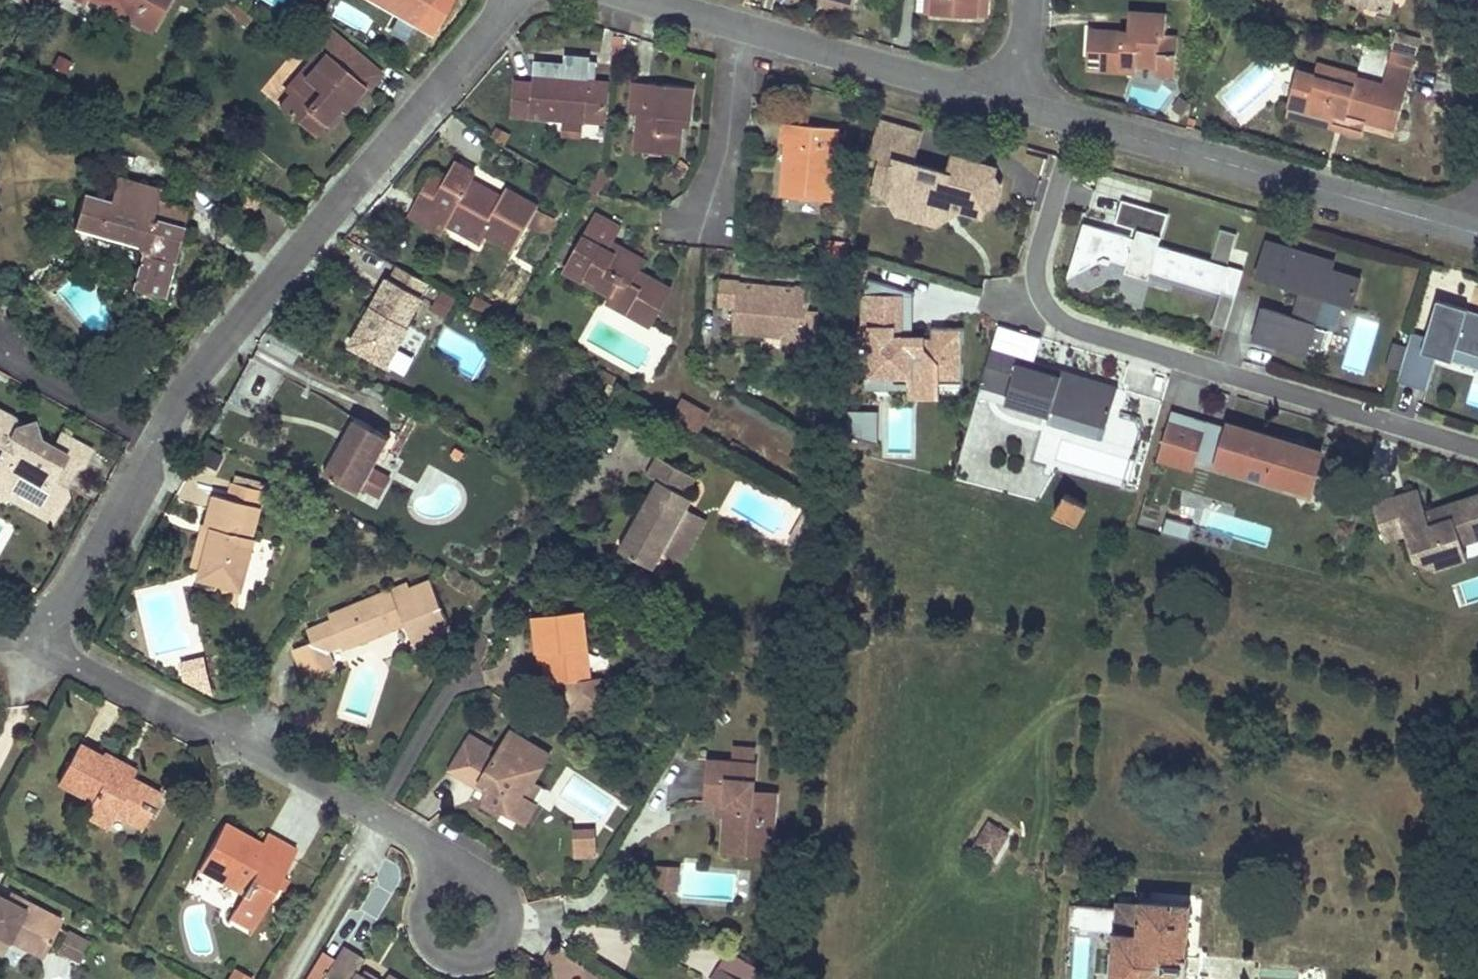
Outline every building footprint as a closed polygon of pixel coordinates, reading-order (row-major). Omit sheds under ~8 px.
[(117,3),(111,14),(150,36),(169,0),(111,0),(117,3)] [(416,25),(430,0),(371,0),(416,25)] [(850,13),(852,4),(837,0),(819,0),(818,5),(850,13)] [(923,12),(923,0),(916,0),(915,12),(923,12)] [(932,13),(953,14),(980,15),(981,0),(932,0),(932,13)] [(980,15),(989,15),(991,0),(981,0),(980,15)] [(1394,0),(1349,0),(1391,12),(1394,0)] [(1129,32),(1089,30),(1088,53),(1104,53),(1103,70),(1120,71),(1136,72),(1136,66),(1155,67),(1155,74),(1174,75),(1176,54),(1157,53),(1158,34),(1166,35),(1167,13),(1130,10),(1129,32)] [(281,105),(314,134),(340,106),(344,110),(354,99),(365,86),(369,89),(382,75),(328,27),(303,56),(315,67),(304,79),(299,74),(287,88),(292,93),(281,105)] [(1418,57),(1393,50),(1391,60),(1416,67),(1418,57)] [(1104,53),(1088,53),(1087,69),(1103,70),(1104,53)] [(1416,67),(1391,60),(1384,85),(1409,92),(1416,67)] [(605,124),(609,85),(590,83),(591,79),(572,77),(535,73),(534,84),(516,82),(513,115),(605,124)] [(1354,87),(1314,76),(1304,113),(1335,122),(1338,113),(1366,121),(1398,130),(1409,92),(1384,85),(1357,77),(1354,87)] [(635,83),(632,114),(638,114),(647,115),(644,151),(681,154),(684,127),(684,120),(691,121),(694,89),(664,86),(635,83)] [(64,87),(60,93),(67,98),(71,92),(64,87)] [(183,95),(174,97),(178,111),(186,109),(183,95)] [(647,115),(638,114),(634,150),(644,151),(647,115)] [(994,202),(999,185),(991,183),(995,168),(952,156),(947,173),(912,164),(921,134),(879,122),(871,153),(881,156),(872,191),(887,195),(939,209),(941,204),(960,209),(982,215),(986,200),(994,202)] [(811,126),(784,123),(783,142),(790,143),(787,174),(784,174),(782,196),(831,201),(838,129),(811,126)] [(424,191),(409,217),(440,234),(446,224),(450,216),(485,236),(514,251),(538,208),(505,190),(500,199),(497,205),(466,188),(469,181),(474,173),(457,163),(450,175),(445,184),(437,198),(424,191)] [(121,182),(116,180),(111,199),(141,208),(140,212),(154,215),(158,200),(160,191),(156,190),(157,186),(142,182),(141,186),(136,185),(137,181),(122,177),(121,182)] [(432,177),(424,191),(437,198),(445,184),(432,177)] [(500,199),(469,181),(466,188),(497,205),(500,199)] [(111,199),(85,191),(76,224),(88,228),(138,242),(142,253),(133,286),(165,296),(190,208),(158,200),(154,215),(140,212),(141,208),(111,199)] [(935,224),(960,209),(941,204),(939,209),(887,195),(897,213),(935,224)] [(1153,272),(1221,292),(1228,266),(1159,245),(1168,213),(1122,200),(1115,223),(1139,230),(1137,239),(1084,223),(1073,261),(1078,271),(1099,260),(1109,263),(1111,259),(1128,264),(1126,271),(1149,278),(1151,271),(1153,272)] [(621,229),(595,214),(565,270),(610,296),(607,301),(629,313),(642,289),(632,283),(639,271),(644,262),(629,254),(613,245),(621,229)] [(450,216),(446,224),(481,244),(485,236),(450,216)] [(1137,239),(1139,230),(1134,229),(1131,237),(1137,239)] [(1211,259),(1229,263),(1236,233),(1217,229),(1211,259)] [(1331,269),(1334,261),(1267,240),(1256,276),(1301,290),(1294,317),(1263,308),(1253,339),(1306,355),(1309,344),(1323,348),(1329,329),(1314,325),(1323,296),(1352,305),(1360,277),(1331,269)] [(825,241),(823,259),(846,262),(848,243),(825,241)] [(1078,271),(1073,261),(1067,277),(1078,271)] [(422,299),(431,283),(401,266),(394,280),(389,277),(378,298),(369,313),(351,348),(389,369),(412,329),(408,327),(424,300),(422,299)] [(1243,270),(1228,266),(1221,292),(1235,296),(1243,270)] [(671,289),(639,271),(632,283),(642,289),(629,313),(650,326),(671,289)] [(870,296),(875,281),(868,278),(862,295),(870,296)] [(721,280),(718,306),(736,308),(734,332),(782,336),(806,339),(808,313),(810,288),(795,287),(794,294),(738,289),(739,282),(728,281),(721,280)] [(958,363),(958,344),(962,344),(962,328),(931,327),(930,337),(909,337),(900,337),(901,297),(895,297),(895,288),(896,287),(875,281),(870,296),(862,295),(862,327),(862,328),(870,328),(870,344),(866,344),(866,346),(866,375),(892,376),(909,375),(909,383),(909,390),(936,390),(936,382),(961,382),(962,363),(958,363)] [(795,287),(739,282),(738,289),(794,294),(795,287)] [(909,337),(910,291),(896,287),(895,288),(895,297),(901,297),(900,337),(909,337)] [(453,295),(445,291),(436,307),(451,315),(460,299),(453,295)] [(1439,296),(1428,333),(1413,329),(1409,343),(1402,367),(1398,378),(1429,387),(1439,352),(1454,357),(1457,345),(1477,351),(1477,307),(1439,296)] [(489,303),(481,298),(475,308),(484,313),(489,303)] [(516,317),(489,303),(484,313),(510,327),(516,317)] [(369,313),(363,310),(344,344),(351,348),(369,313)] [(808,313),(806,339),(782,336),(781,350),(813,353),(816,314),(808,313)] [(870,344),(870,328),(862,328),(862,327),(858,326),(858,345),(866,346),(866,344),(870,344)] [(1402,367),(1409,343),(1394,339),(1387,362),(1402,367)] [(1101,440),(1117,387),(1061,370),(1059,376),(1018,363),(1019,358),(990,349),(979,386),(1007,394),(1005,402),(1049,416),(1046,424),(1101,440)] [(1061,370),(1019,358),(1018,363),(1059,376),(1061,370)] [(617,375),(603,368),(599,376),(612,383),(617,375)] [(909,390),(909,383),(891,383),(892,376),(866,375),(866,390),(909,390)] [(611,385),(604,397),(612,402),(619,390),(611,385)] [(708,411),(684,398),(674,416),(698,430),(708,411)] [(0,409),(0,471),(2,472),(7,490),(17,495),(32,504),(48,501),(59,508),(67,494),(60,475),(53,472),(58,463),(65,467),(71,456),(83,463),(92,447),(63,432),(55,447),(40,439),(34,422),(18,425),(15,417),(0,409)] [(862,440),(862,413),(849,413),(849,437),(862,440)] [(875,444),(875,413),(862,413),(862,440),(875,444)] [(1203,423),(1171,413),(1169,421),(1201,431),(1203,423)] [(391,439),(354,419),(340,445),(324,474),(361,494),(364,488),(383,498),(401,467),(381,456),(391,439)] [(1284,451),(1286,442),(1230,425),(1228,430),(1226,438),(1215,435),(1217,427),(1203,423),(1201,431),(1169,421),(1158,457),(1191,467),(1195,455),(1198,443),(1222,451),(1219,462),(1275,479),(1277,473),(1289,476),(1287,482),(1285,487),(1308,494),(1321,452),(1298,446),(1295,454),(1284,451)] [(1226,438),(1228,430),(1217,427),(1215,435),(1226,438)] [(1295,454),(1298,446),(1286,442),(1284,451),(1295,454)] [(1219,462),(1222,451),(1198,443),(1195,455),(1219,462)] [(458,446),(453,455),(462,461),(467,452),(458,446)] [(211,448),(204,462),(219,469),(226,456),(211,448)] [(696,474),(661,454),(652,472),(658,476),(619,547),(653,566),(662,549),(683,509),(692,494),(687,491),(696,474)] [(65,467),(58,463),(53,472),(60,475),(65,467)] [(1287,482),(1289,476),(1277,473),(1275,479),(1287,482)] [(273,485),(242,477),(239,485),(270,494),(273,485)] [(236,501),(221,496),(216,515),(214,527),(217,527),(207,571),(232,578),(253,583),(264,539),(260,538),(270,494),(239,485),(236,501)] [(1475,526),(1477,524),(1477,499),(1467,503),(1466,499),(1448,504),(1449,508),(1448,509),(1427,516),(1417,489),(1372,504),(1384,540),(1405,533),(1414,559),(1430,554),(1435,569),(1467,558),(1462,543),(1477,538),(1477,536),(1475,526)] [(17,495),(7,490),(4,495),(51,521),(59,508),(48,501),(32,504),(17,495)] [(1088,505),(1066,493),(1056,512),(1077,525),(1088,505)] [(1477,499),(1477,494),(1466,499),(1467,503),(1477,499)] [(1427,516),(1448,509),(1449,508),(1448,504),(1425,512),(1427,516)] [(683,509),(662,549),(683,559),(704,521),(683,509)] [(1188,540),(1192,525),(1166,517),(1161,534),(1188,540)] [(214,527),(207,525),(197,569),(207,571),(217,527),(214,527)] [(249,603),(253,583),(232,578),(227,597),(249,603)] [(393,591),(332,616),(339,634),(346,649),(406,623),(415,644),(452,629),(433,580),(410,590),(395,596),(393,591)] [(409,584),(393,591),(395,596),(410,590),(409,584)] [(541,654),(542,663),(545,663),(548,686),(566,684),(569,702),(576,709),(604,705),(602,690),(601,677),(587,679),(580,613),(531,618),(532,628),(534,647),(536,651),(541,654)] [(339,634),(325,640),(331,654),(346,649),(339,634)] [(325,640),(297,651),(303,665),(309,679),(337,667),(331,654),(325,640)] [(536,651),(534,647),(535,664),(542,663),(541,654),(536,651)] [(207,656),(184,662),(186,670),(208,664),(207,656)] [(208,664),(186,670),(188,677),(206,685),(212,677),(208,664)] [(212,677),(206,685),(209,687),(215,690),(213,682),(212,677)] [(602,690),(604,705),(612,704),(611,690),(602,690)] [(485,756),(466,744),(450,771),(466,781),(469,775),(487,785),(489,794),(482,806),(492,812),(501,817),(505,812),(521,822),(526,825),(538,805),(523,796),(531,782),(534,784),(545,763),(539,759),(544,751),(511,731),(494,761),(485,756)] [(490,747),(471,736),(466,744),(485,756),(490,747)] [(104,756),(82,744),(63,783),(94,800),(90,808),(113,821),(118,812),(136,822),(145,803),(154,808),(164,790),(133,774),(131,778),(122,773),(127,762),(116,756),(107,751),(104,756)] [(708,761),(705,804),(716,804),(725,805),(725,815),(724,826),(723,836),(772,840),(776,795),(752,792),(755,750),(737,749),(736,764),(708,761)] [(539,759),(545,763),(550,755),(544,751),(539,759)] [(137,767),(127,762),(122,773),(131,778),(133,774),(137,767)] [(487,785),(469,775),(466,781),(489,794),(487,785)] [(154,808),(145,803),(136,822),(145,826),(154,808)] [(725,805),(716,804),(715,814),(725,815),(725,805)] [(113,821),(90,808),(86,816),(109,829),(113,821)] [(243,835),(225,825),(204,862),(248,887),(244,894),(233,914),(256,926),(298,850),(268,833),(262,845),(243,835)] [(1004,834),(989,825),(985,832),(990,835),(982,847),(991,852),(1004,834)] [(595,847),(595,830),(575,831),(575,847),(581,847),(581,856),(587,855),(587,847),(595,847)] [(772,840),(723,836),(722,849),(771,854),(772,840)] [(596,855),(595,847),(587,847),(587,855),(596,855)] [(248,887),(204,862),(200,870),(203,871),(216,878),(244,894),(248,887)] [(668,867),(657,866),(656,885),(667,886),(668,867)] [(676,868),(668,867),(667,886),(676,887),(676,868)] [(28,899),(25,905),(10,897),(0,891),(0,945),(6,934),(12,938),(18,927),(32,935),(30,939),(48,949),(64,918),(28,899)] [(28,899),(13,891),(10,897),(25,905),(28,899)] [(1072,906),(1070,929),(1098,931),(1098,936),(1139,939),(1136,978),(1186,978),(1192,905),(1142,901),(1141,908),(1119,906),(1119,910),(1072,906)] [(32,935),(18,927),(12,938),(44,955),(48,949),(30,939),(32,935)] [(68,929),(61,946),(67,949),(75,932),(68,929)] [(92,941),(75,932),(67,949),(84,957),(92,941)] [(6,934),(0,945),(0,956),(2,958),(12,938),(6,934)] [(325,978),(364,978),(364,975),(362,973),(358,972),(365,959),(356,954),(344,947),(330,971),(325,978)] [(740,978),(767,978),(768,977),(733,956),(724,969),(740,978)] [(719,966),(714,974),(711,978),(740,978),(724,969),(719,966)] [(238,969),(233,978),(252,978),(253,977),(238,969)] [(364,969),(362,973),(364,975),(364,978),(380,978),(364,969)]
